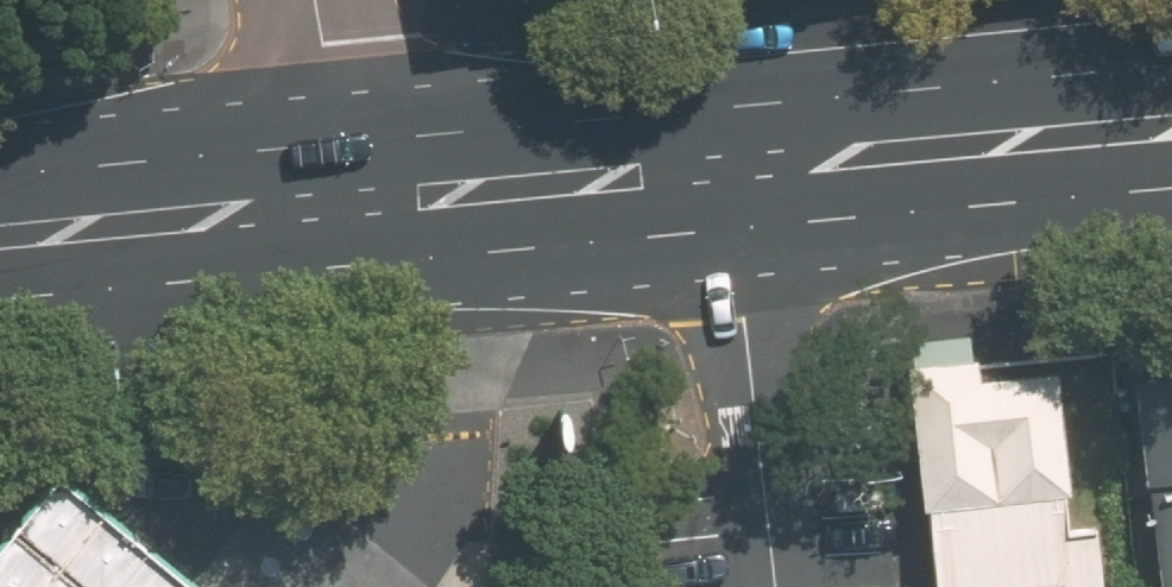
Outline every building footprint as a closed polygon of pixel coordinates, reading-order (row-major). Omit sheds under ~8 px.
[(983,367),(917,373),(937,586),(1111,586),(1105,533),(1080,536),(1066,379),(984,387),(983,367)] [(1125,373),(1136,476),(1142,474),(1155,586),(1171,586),(1171,368),(1125,373)] [(61,471),(0,543),(0,586),(200,586),(61,471)]
